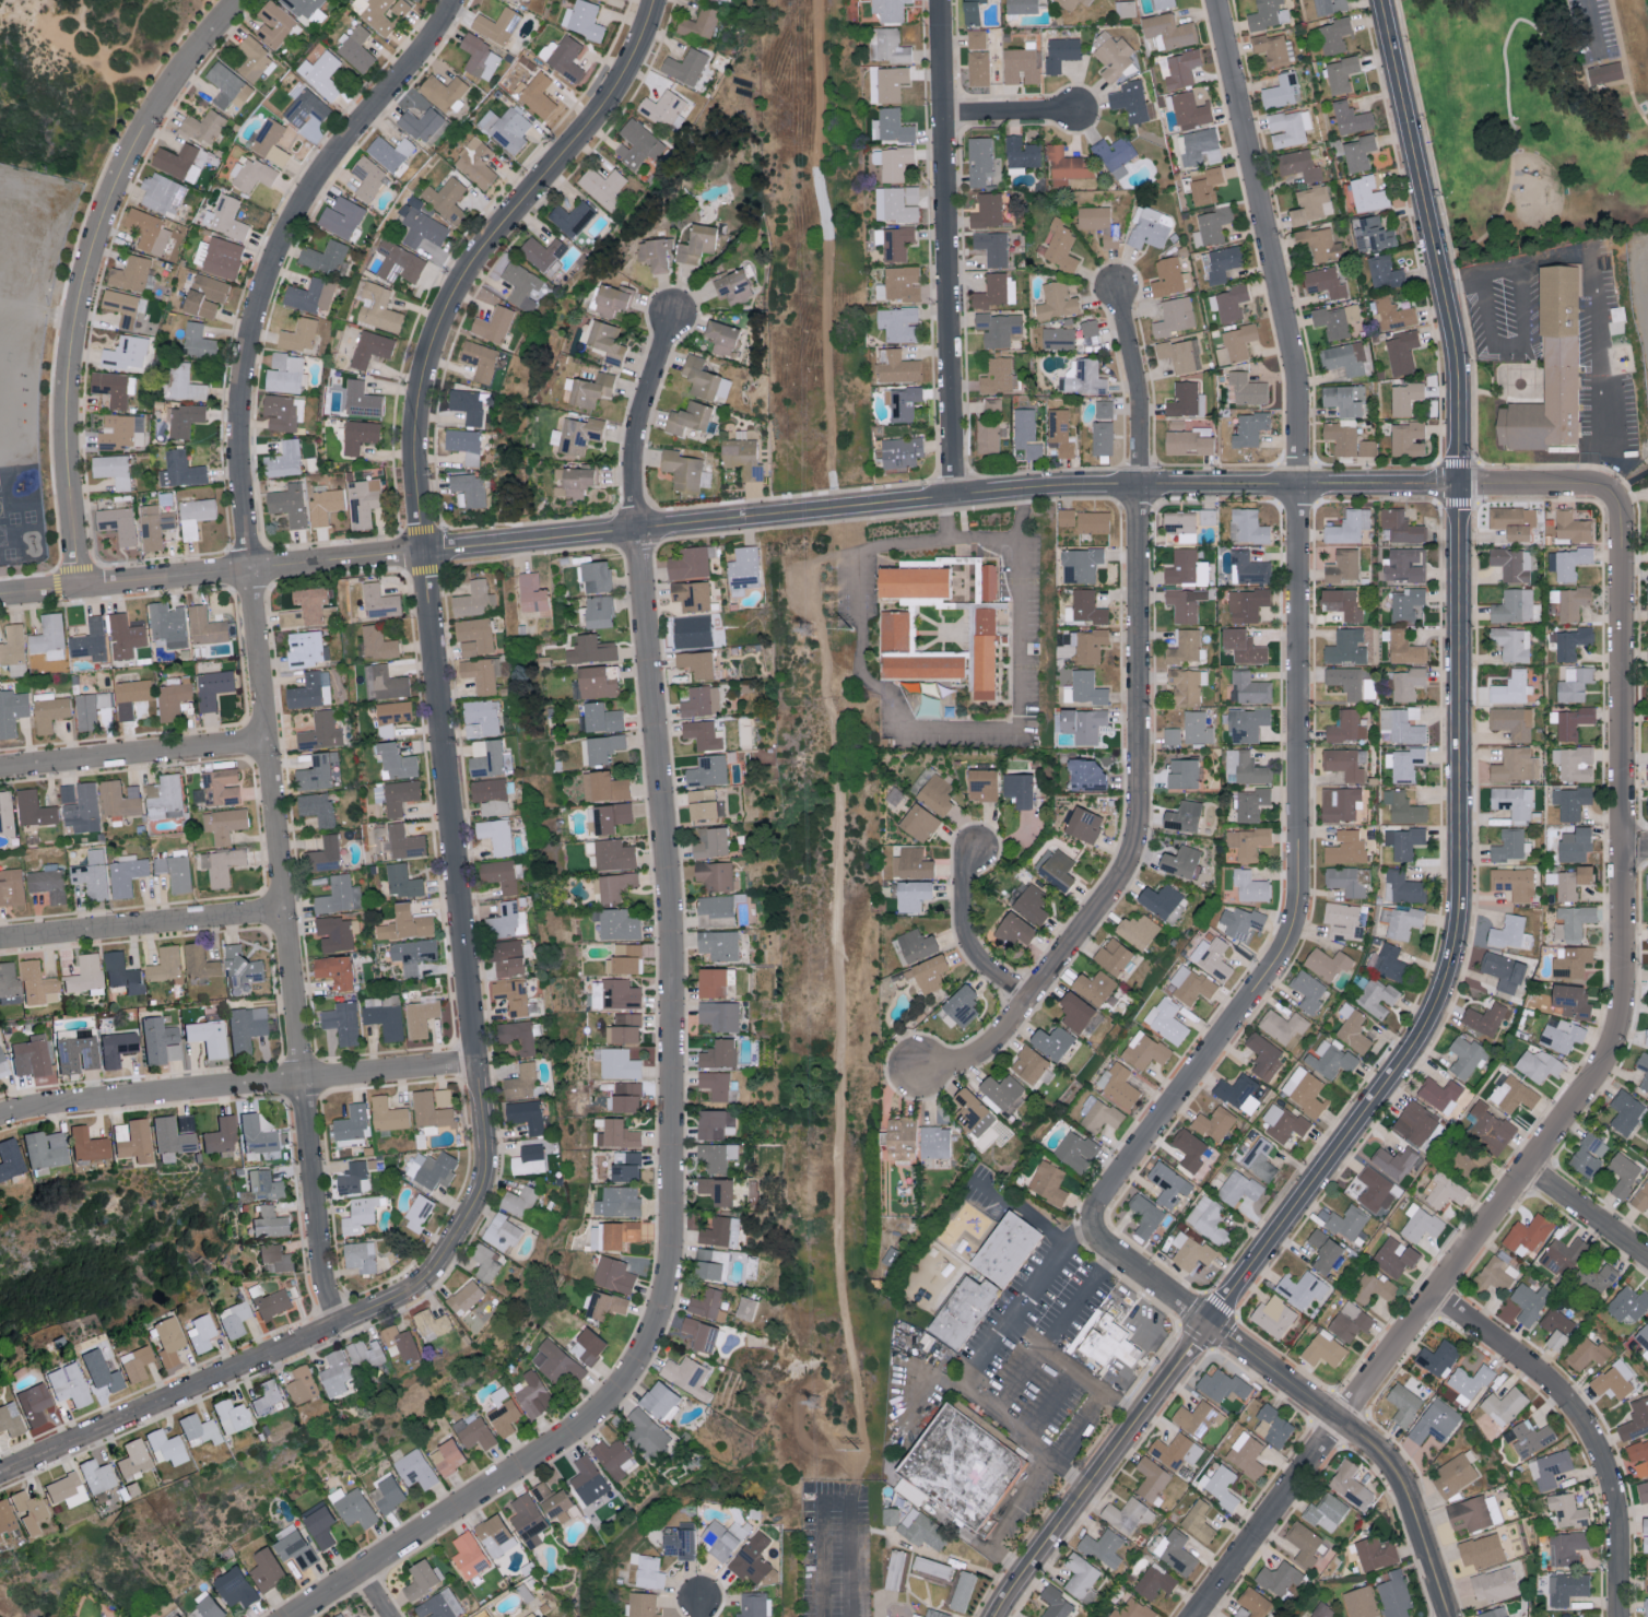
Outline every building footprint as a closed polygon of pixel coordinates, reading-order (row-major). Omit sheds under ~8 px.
[(271,0),(257,16),(267,24),(257,35),(275,51),(299,24),(271,0)] [(278,1),(298,19),(303,14),(308,20),(318,9),(319,11),(328,0),(279,0),(278,1)] [(349,8),(356,0),(365,0),(367,2),(369,0),(396,0),(382,15),(392,23),(398,16),(390,11),(400,0),(402,0),(414,10),(387,40),(349,8)] [(567,28),(587,35),(587,38),(603,44),(608,28),(596,24),(601,7),(581,0),(578,0),(567,28)] [(873,15),(872,0),(912,0),(913,4),(904,4),(904,23),(882,24),(882,15),(873,15)] [(967,27),(967,0),(988,0),(988,4),(980,4),(981,27),(967,27)] [(1005,16),(1005,0),(1040,0),(1040,15),(1005,16)] [(1071,14),(1053,0),(1097,0),(1090,10),(1080,2),(1071,14)] [(1157,11),(1155,0),(1174,0),(1176,7),(1157,11)] [(1258,13),(1255,0),(1284,0),(1285,4),(1280,5),(1281,11),(1287,9),(1291,22),(1267,27),(1268,31),(1250,34),(1246,15),(1258,13)] [(1318,17),(1351,11),(1348,0),(1334,0),(1334,3),(1333,4),(1332,0),(1314,0),(1318,17)] [(683,17),(697,23),(704,5),(722,13),(711,40),(693,33),(691,38),(678,33),(683,17)] [(481,14),(496,24),(506,7),(523,16),(505,48),(472,28),(481,14)] [(1141,21),(1173,13),(1176,27),(1194,23),(1199,44),(1166,50),(1163,37),(1145,40),(1141,21)] [(1326,57),(1319,28),(1335,25),(1334,21),(1351,17),(1354,35),(1343,37),(1347,51),(1326,57)] [(360,25),(337,52),(364,75),(378,60),(362,46),(372,35),(360,25)] [(879,29),(899,29),(900,48),(913,47),(913,62),(879,63),(879,29)] [(1105,31),(1117,44),(1121,38),(1135,52),(1129,58),(1134,63),(1111,85),(1100,74),(1107,69),(1093,55),(1097,50),(1093,46),(1097,43),(1095,40),(1105,31)] [(968,32),(986,32),(987,49),(968,50),(968,32)] [(469,33),(493,46),(491,50),(504,58),(490,83),(466,69),(474,56),(460,48),(469,33)] [(566,35),(546,63),(577,85),(586,72),(574,62),(585,48),(566,35)] [(1250,38),(1267,35),(1268,39),(1283,36),(1290,64),(1268,70),(1266,57),(1268,57),(1267,52),(1255,56),(1250,38)] [(250,36),(238,48),(249,58),(238,71),(255,84),(274,62),(268,57),(270,54),(250,36)] [(538,56),(547,60),(556,42),(547,38),(538,56)] [(1046,75),(1046,59),(1049,59),(1049,42),(1080,40),(1081,60),(1062,60),(1062,74),(1046,75)] [(691,47),(710,57),(694,88),(660,72),(668,57),(683,63),(691,47)] [(1004,50),(1036,49),(1037,69),(1040,69),(1041,84),(1025,85),(1025,72),(1021,72),(1021,85),(1005,85),(1004,50)] [(1199,49),(1181,52),(1182,56),(1162,60),(1168,92),(1194,85),(1190,69),(1203,66),(1199,49)] [(328,50),(314,67),(307,60),(297,71),(333,103),(344,90),(331,79),(344,64),(328,50)] [(968,54),(989,52),(990,86),(969,87),(968,54)] [(1333,96),(1326,66),(1358,58),(1361,71),(1350,74),(1354,91),(1333,96)] [(219,61),(205,78),(222,92),(213,103),(224,113),(232,103),(239,109),(256,91),(219,61)] [(1592,70),(1596,85),(1621,80),(1617,64),(1592,70)] [(876,70),(909,68),(910,84),(900,85),(902,103),(879,104),(876,70)] [(542,71),(519,98),(545,121),(558,107),(543,94),(553,82),(542,71)] [(1262,91),(1281,87),(1279,76),(1295,72),(1302,102),(1296,103),(1296,104),(1267,111),(1262,91)] [(417,91),(446,115),(452,108),(458,113),(464,104),(460,101),(471,87),(457,75),(448,86),(433,73),(417,91)] [(285,115),(301,128),(311,115),(323,125),(334,111),(299,82),(289,95),(296,102),(285,115)] [(668,91),(687,104),(669,132),(637,111),(647,97),(658,105),(668,91)] [(1172,96),(1193,92),(1197,108),(1206,106),(1205,102),(1209,101),(1214,122),(1196,127),(1196,123),(1178,127),(1172,96)] [(1342,135),(1334,104),(1350,101),(1353,117),(1373,113),(1376,128),(1342,135)] [(516,158),(529,142),(523,138),(533,126),(510,107),(501,119),(491,110),(478,126),(516,158)] [(398,125),(409,111),(420,122),(432,108),(447,121),(427,144),(421,138),(417,142),(398,125)] [(189,116),(178,133),(189,140),(191,137),(202,144),(204,142),(211,146),(228,120),(212,109),(202,125),(189,116)] [(880,110),(900,109),(902,128),(916,127),(916,143),(881,145),(880,110)] [(1267,117),(1284,113),(1284,116),(1300,111),(1300,113),(1308,111),(1312,129),(1305,131),(1307,143),(1274,150),(1271,137),(1285,133),(1284,130),(1270,133),(1267,117)] [(269,117),(250,149),(284,169),(292,156),(275,146),(286,128),(269,117)] [(633,118),(668,146),(656,161),(649,155),(636,170),(615,153),(623,143),(632,151),(635,146),(620,134),(633,118)] [(450,123),(446,119),(427,141),(431,145),(450,123)] [(1184,135),(1215,129),(1220,149),(1202,153),(1204,164),(1185,168),(1179,138),(1184,137),(1184,135)] [(1350,176),(1343,147),(1361,143),(1359,138),(1375,134),(1379,151),(1369,153),(1374,170),(1350,176)] [(1091,149),(1104,140),(1109,147),(1127,135),(1141,155),(1109,177),(1091,149)] [(380,137),(367,152),(395,176),(417,149),(407,139),(397,150),(380,137)] [(1007,137),(1008,168),(1044,167),(1044,145),(1023,145),(1023,137),(1007,137)] [(474,138),(459,155),(461,157),(455,165),(485,191),(498,176),(485,165),(495,154),(474,138)] [(969,140),(991,139),(991,172),(986,173),(986,188),(970,188),(970,187),(969,140)] [(151,166),(160,146),(178,155),(185,142),(201,150),(193,165),(202,169),(196,184),(185,179),(184,181),(151,166)] [(1047,146),(1048,162),(1051,162),(1052,191),(1071,190),(1071,181),(1097,180),(1097,164),(1083,164),(1083,158),(1063,160),(1063,146),(1047,146)] [(1278,156),(1310,150),(1315,168),(1321,167),(1323,181),(1305,185),(1303,173),(1282,177),(1278,156)] [(883,152),(911,152),(911,163),(904,163),(905,184),(883,184),(883,152)] [(365,155),(351,172),(365,184),(355,194),(368,205),(386,185),(381,181),(388,175),(365,155)] [(281,174),(266,164),(266,165),(257,161),(255,164),(248,160),(244,166),(238,163),(231,175),(236,178),(232,185),(250,196),(259,181),(271,189),(281,174)] [(1221,167),(1205,170),(1206,175),(1190,178),(1197,208),(1219,203),(1215,190),(1213,191),(1213,186),(1224,184),(1221,167)] [(616,169),(607,180),(593,168),(580,184),(615,214),(626,202),(619,196),(631,181),(616,169)] [(156,173),(153,178),(150,176),(149,179),(145,178),(140,190),(146,192),(141,204),(157,212),(158,211),(175,219),(189,189),(156,173)] [(1357,214),(1351,181),(1375,176),(1377,188),(1373,189),(1374,193),(1387,191),(1391,206),(1357,214)] [(452,177),(438,193),(428,186),(420,197),(456,227),(467,214),(455,204),(468,190),(452,177)] [(1295,192),(1326,186),(1330,203),(1323,204),(1326,217),(1309,222),(1309,224),(1293,228),(1290,212),(1303,210),(1302,205),(1298,206),(1295,192)] [(884,189),(919,188),(919,224),(885,224),(884,189)] [(223,194),(215,214),(208,211),(202,225),(246,244),(254,227),(235,219),(242,203),(223,194)] [(978,196),(1002,194),(1003,227),(988,227),(988,229),(970,229),(970,215),(979,214),(978,196)] [(340,197),(367,211),(361,225),(358,225),(350,241),(318,225),(328,206),(333,209),(340,197)] [(585,201),(599,214),(575,240),(549,217),(561,205),(572,215),(585,201)] [(1215,210),(1232,205),(1236,223),(1222,226),(1225,243),(1204,247),(1198,217),(1216,213),(1215,210)] [(411,206),(451,232),(442,248),(424,238),(416,250),(402,241),(410,229),(401,224),(411,206)] [(132,208),(166,221),(163,228),(172,233),(162,258),(138,248),(143,235),(123,227),(132,208)] [(1078,208),(1111,208),(1111,225),(1119,224),(1119,249),(1105,249),(1104,231),(1078,231),(1078,208)] [(1144,208),(1162,214),(1158,224),(1172,228),(1163,250),(1144,243),(1141,251),(1128,245),(1133,229),(1135,231),(1144,208)] [(1055,215),(1066,221),(1063,226),(1070,229),(1069,233),(1072,235),(1071,237),(1076,239),(1068,257),(1079,261),(1072,274),(1043,259),(1056,233),(1048,228),(1055,215)] [(1361,221),(1379,217),(1382,231),(1387,229),(1389,238),(1394,237),(1397,247),(1374,252),(1370,236),(1365,238),(1361,221)] [(679,244),(675,262),(697,267),(699,256),(703,257),(704,252),(715,255),(720,227),(694,223),(690,246),(679,244)] [(916,228),(884,229),(885,264),(908,263),(908,244),(916,244),(916,228)] [(1294,233),(1310,229),(1311,232),(1330,228),(1333,245),(1341,244),(1344,259),(1309,267),(1305,248),(1297,249),(1294,233)] [(974,235),(989,234),(989,237),(1009,237),(1010,268),(988,269),(987,250),(974,251),(974,235)] [(246,248),(242,261),(244,262),(237,283),(201,271),(203,265),(195,263),(201,241),(209,245),(212,236),(246,248)] [(384,237),(431,263),(417,286),(399,276),(395,285),(377,275),(384,263),(373,257),(384,237)] [(532,237),(548,249),(557,238),(569,248),(546,275),(520,252),(532,237)] [(330,239),(323,256),(305,247),(298,263),(338,280),(351,248),(330,239)] [(637,262),(648,262),(648,263),(649,263),(650,274),(669,273),(667,239),(646,240),(646,244),(638,245),(638,250),(637,251),(637,262)] [(1211,252),(1239,246),(1244,267),(1225,271),(1228,284),(1210,287),(1208,280),(1204,281),(1203,274),(1205,274),(1201,256),(1211,253),(1211,252)] [(107,286),(111,269),(125,271),(126,269),(127,269),(130,255),(153,260),(150,275),(156,276),(153,291),(146,290),(144,295),(107,286)] [(1368,259),(1390,255),(1392,265),(1389,267),(1391,273),(1403,270),(1406,287),(1392,291),(1391,287),(1374,291),(1368,259)] [(1154,261),(1178,257),(1186,291),(1170,294),(1170,296),(1153,300),(1150,283),(1158,281),(1154,261)] [(508,300),(516,287),(501,278),(511,260),(548,283),(542,293),(534,288),(529,297),(539,304),(532,316),(508,300)] [(885,268),(920,268),(920,284),(913,284),(913,287),(920,287),(921,303),(902,304),(902,300),(886,300),(885,268)] [(1303,274),(1337,268),(1340,285),(1345,284),(1349,300),(1331,305),(1328,291),(1307,295),(1303,274)] [(710,279),(728,271),(730,275),(744,269),(752,287),(751,288),(754,296),(749,299),(749,300),(732,308),(727,296),(720,299),(710,279)] [(1510,405),(1545,405),(1544,269),(1580,269),(1581,442),(1551,442),(1551,448),(1511,448),(1511,441),(1500,442),(1500,411),(1510,411),(1510,405)] [(214,320),(186,311),(198,274),(232,285),(226,305),(220,304),(214,320)] [(974,294),(987,293),(986,275),(1008,274),(1009,305),(990,306),(990,311),(974,311),(974,294)] [(314,279),(338,285),(330,311),(321,309),(319,316),(284,306),(290,287),(310,294),(314,279)] [(407,315),(388,309),(393,292),(360,280),(354,295),(373,300),(369,309),(362,307),(357,321),(400,335),(407,315)] [(1043,285),(1067,281),(1070,298),(1078,297),(1081,314),(1039,321),(1036,307),(1047,305),(1043,285)] [(636,291),(629,311),(620,308),(619,311),(615,310),(612,320),(588,312),(596,287),(601,288),(603,283),(619,288),(620,285),(636,291)] [(1209,297),(1211,312),(1220,310),(1222,323),(1244,319),(1243,309),(1240,309),(1239,304),(1248,302),(1249,308),(1252,308),(1248,284),(1231,287),(1232,293),(1209,297)] [(143,297),(107,290),(103,310),(122,314),(119,330),(136,333),(143,297)] [(1160,303),(1190,296),(1197,328),(1170,333),(1172,337),(1155,340),(1152,324),(1164,322),(1160,303)] [(1377,300),(1384,331),(1419,324),(1415,308),(1398,311),(1396,305),(1392,306),(1390,297),(1377,300)] [(498,305),(517,312),(504,346),(470,333),(476,318),(491,323),(498,305)] [(1311,311),(1327,308),(1328,311),(1357,305),(1361,321),(1347,323),(1351,338),(1329,342),(1326,326),(1315,328),(1311,311)] [(878,310),(903,310),(903,308),(918,308),(918,322),(909,323),(909,327),(919,327),(919,343),(887,344),(886,330),(879,330),(878,310)] [(975,315),(991,314),(991,317),(1023,316),(1024,341),(1011,341),(1011,347),(986,349),(985,333),(990,333),(989,330),(976,330),(975,315)] [(320,321),(299,317),(296,334),(282,331),(279,349),(304,353),(305,349),(314,351),(320,321)] [(603,364),(621,369),(628,347),(621,345),(624,334),(621,333),(622,329),(591,318),(586,334),(590,337),(587,346),(608,353),(603,364)] [(710,320),(741,331),(731,359),(713,354),(716,345),(714,344),(715,340),(705,337),(710,320)] [(1082,322),(1097,320),(1099,337),(1084,340),(1082,322)] [(188,322),(204,326),(203,339),(220,341),(216,362),(188,357),(189,350),(184,349),(188,322)] [(1222,334),(1241,330),(1240,328),(1256,323),(1259,340),(1246,343),(1249,359),(1220,367),(1215,350),(1225,347),(1222,334)] [(1044,330),(1075,330),(1075,351),(1043,350),(1044,330)] [(1417,330),(1401,334),(1402,337),(1385,341),(1393,379),(1416,374),(1411,350),(1422,346),(1417,330)] [(397,341),(363,331),(351,368),(368,374),(374,356),(390,361),(397,341)] [(122,338),(140,340),(138,352),(146,353),(144,369),(130,367),(129,370),(103,367),(105,351),(120,353),(122,338)] [(467,340),(502,352),(491,386),(475,380),(480,366),(460,359),(467,340)] [(1155,345),(1170,342),(1172,345),(1197,340),(1203,370),(1176,376),(1172,357),(1158,361),(1155,345)] [(1319,352),(1362,342),(1366,362),(1363,363),(1366,376),(1347,380),(1344,367),(1325,373),(1319,352)] [(887,350),(902,349),(902,362),(921,362),(922,382),(880,383),(879,365),(887,365),(887,350)] [(268,370),(266,391),(303,396),(306,359),(289,358),(290,354),(274,353),(272,370),(268,370)] [(690,354),(682,376),(691,379),(690,381),(694,383),(691,396),(715,403),(725,376),(704,369),(707,359),(690,354)] [(988,358),(1012,358),(1013,391),(999,391),(999,396),(981,396),(980,378),(989,378),(988,358)] [(1076,361),(1099,361),(1099,379),(1108,379),(1108,397),(1064,396),(1064,378),(1076,378),(1076,361)] [(208,401),(209,386),(190,385),(191,363),(170,362),(169,385),(163,385),(163,398),(208,401)] [(596,410),(569,405),(573,391),(564,390),(566,379),(575,381),(576,380),(595,383),(597,371),(617,375),(613,399),(603,397),(603,400),(598,399),(596,410)] [(92,373),(129,376),(129,378),(137,378),(136,396),(129,396),(127,412),(109,410),(111,397),(91,394),(92,373)] [(1228,373),(1248,373),(1248,383),(1268,383),(1268,405),(1236,405),(1236,386),(1228,386),(1228,373)] [(349,380),(366,381),(365,396),(384,397),(382,417),(345,415),(349,380)] [(1175,383),(1198,383),(1198,394),(1205,394),(1205,417),(1167,417),(1167,403),(1175,403),(1175,383)] [(1426,383),(1409,383),(1409,387),(1393,387),(1393,417),(1413,416),(1413,401),(1426,401),(1426,383)] [(1323,388),(1355,387),(1355,402),(1364,402),(1364,418),(1340,418),(1340,408),(1325,408),(1323,388)] [(892,390),(907,390),(907,389),(923,388),(923,403),(915,403),(916,423),(893,424),(892,390)] [(450,391),(482,392),(481,401),(485,402),(484,428),(467,427),(468,413),(449,412),(450,391)] [(266,394),(296,398),(296,402),(301,403),(297,433),(270,430),(271,417),(263,416),(266,394)] [(986,400),(1001,400),(1001,420),(986,418),(986,400)] [(672,411),(666,432),(682,438),(686,426),(707,433),(715,409),(691,401),(687,412),(682,411),(681,413),(672,411)] [(1096,402),(1114,402),(1114,421),(1096,421),(1096,402)] [(191,441),(192,424),(207,425),(208,406),(180,405),(180,410),(170,409),(168,440),(191,441)] [(1015,411),(1035,411),(1035,445),(1043,445),(1043,461),(1027,462),(1027,449),(1015,449),(1015,411)] [(1048,411),(1069,411),(1069,444),(1074,444),(1074,459),(1059,459),(1059,444),(1048,444),(1048,411)] [(1239,416),(1255,416),(1255,413),(1270,413),(1270,430),(1259,430),(1259,448),(1233,448),(1233,436),(1239,436),(1239,416)] [(115,416),(145,417),(144,447),(127,447),(127,451),(99,450),(101,434),(115,434),(115,416)] [(564,418),(588,423),(589,418),(607,422),(602,444),(589,440),(587,449),(586,449),(584,458),(558,453),(561,446),(551,444),(553,430),(562,433),(564,418)] [(978,422),(1000,421),(1000,456),(979,456),(978,422)] [(1172,421),(1185,421),(1185,433),(1201,433),(1201,438),(1215,438),(1215,456),(1166,457),(1166,432),(1172,432),(1172,421)] [(382,424),(346,422),(343,457),(361,458),(362,442),(380,445),(382,424)] [(1093,423),(1113,423),(1113,457),(1093,457),(1093,423)] [(1392,426),(1392,457),(1426,457),(1426,444),(1413,444),(1413,439),(1426,439),(1426,423),(1410,423),(1410,426),(1392,426)] [(1325,424),(1341,424),(1341,428),(1357,428),(1357,457),(1334,458),(1334,441),(1325,441),(1325,424)] [(447,430),(484,433),(481,468),(467,467),(468,452),(446,450),(447,430)] [(882,441),(923,438),(925,458),(917,458),(917,467),(884,470),(882,441)] [(264,458),(284,457),(282,440),(301,439),(304,475),(267,479),(264,458)] [(722,441),(757,440),(758,464),(764,464),(765,483),(742,483),(742,470),(732,471),(732,469),(723,469),(722,441)] [(1359,441),(1376,441),(1377,457),(1359,457),(1359,441)] [(161,487),(188,485),(188,486),(209,485),(208,467),(188,468),(187,449),(165,451),(166,471),(160,471),(161,487)] [(664,450),(680,451),(679,458),(703,461),(699,495),(673,492),(674,483),(672,483),(674,473),(662,471),(664,450)] [(93,458),(129,456),(131,492),(116,493),(116,477),(94,479),(93,458)] [(554,469),(597,471),(596,485),(588,485),(588,489),(584,489),(584,499),(553,497),(553,486),(562,487),(563,482),(553,481),(554,469)] [(450,476),(451,493),(467,491),(469,509),(488,508),(486,474),(450,476)] [(268,494),(289,492),(287,484),(304,482),(309,530),(290,531),(287,512),(270,515),(268,494)] [(346,483),(352,532),(373,530),(370,509),(386,508),(385,491),(368,493),(367,482),(346,483)] [(344,489),(314,493),(315,501),(310,503),(313,529),(330,527),(329,512),(346,511),(344,489)] [(180,503),(216,499),(219,520),(198,522),(199,541),(184,542),(180,503)] [(139,507),(160,505),(161,515),(176,514),(177,530),(162,531),(164,552),(143,554),(139,507)] [(1506,540),(1529,540),(1529,527),(1536,527),(1535,506),(1488,508),(1489,528),(1506,527),(1506,540)] [(97,511),(133,507),(138,546),(120,548),(119,531),(99,533),(97,511)] [(1405,507),(1380,508),(1381,529),(1390,529),(1390,542),(1426,541),(1426,525),(1406,525),(1405,507)] [(1074,508),(1058,509),(1058,526),(1075,526),(1074,508)] [(1270,542),(1270,525),(1258,525),(1259,508),(1231,508),(1230,541),(1270,542)] [(1323,541),(1360,542),(1360,528),(1370,528),(1370,508),(1344,508),(1344,525),(1324,525),(1323,541)] [(1592,519),(1573,520),(1573,508),(1555,509),(1556,538),(1570,538),(1570,542),(1592,541),(1592,519)] [(1199,524),(1218,523),(1218,509),(1199,509),(1199,524)] [(1077,532),(1109,532),(1109,511),(1077,512),(1077,532)] [(1163,512),(1164,532),(1188,532),(1188,539),(1195,538),(1195,511),(1163,512)] [(679,547),(680,558),(666,558),(667,578),(710,577),(709,556),(714,556),(714,545),(679,547)] [(1208,561),(1196,561),(1196,547),(1173,548),(1173,567),(1164,567),(1164,583),(1208,582),(1208,561)] [(1357,580),(1358,548),(1335,547),(1335,562),(1324,562),(1324,580),(1357,580)] [(1383,580),(1425,581),(1426,548),(1389,547),(1389,559),(1384,559),(1383,580)] [(1062,549),(1063,583),(1096,583),(1095,563),(1104,563),(1104,548),(1062,549)] [(1271,561),(1250,561),(1250,549),(1232,548),(1231,582),(1271,582),(1271,561)] [(1529,582),(1530,549),(1490,548),(1489,565),(1502,565),(1502,581),(1529,582)] [(1547,550),(1548,571),(1556,570),(1556,582),(1576,581),(1576,564),(1594,563),(1593,548),(1547,550)] [(611,591),(610,561),(581,562),(582,592),(611,591)] [(882,598),(882,569),(949,569),(949,599),(882,598)] [(982,569),(993,569),(994,603),(984,603),(982,569)] [(547,588),(540,589),(540,572),(520,572),(521,611),(548,610),(547,588)] [(452,599),(456,618),(493,614),(488,579),(471,580),(473,595),(452,599)] [(709,581),(670,582),(670,601),(681,601),(681,611),(710,610),(709,581)] [(362,585),(380,583),(381,598),(401,595),(403,616),(366,621),(362,585)] [(1424,587),(1403,587),(1403,591),(1392,591),(1392,619),(1424,619),(1424,587)] [(293,592),(294,605),(302,605),(303,611),(279,614),(281,629),(341,623),(340,607),(323,609),(323,604),(331,604),(329,588),(293,592)] [(1361,589),(1320,588),(1320,602),(1326,602),(1326,610),(1344,610),(1344,622),(1360,622),(1361,589)] [(1490,603),(1489,621),(1532,622),(1533,588),(1504,588),(1503,603),(1490,603)] [(1559,621),(1579,621),(1580,604),(1592,604),(1592,588),(1549,588),(1549,602),(1559,602),(1559,621)] [(1065,606),(1065,621),(1109,621),(1109,607),(1094,607),(1094,589),(1073,589),(1073,606),(1065,606)] [(1174,623),(1197,623),(1197,589),(1164,589),(1165,604),(1174,604),(1174,623)] [(1259,622),(1258,605),(1270,605),(1270,589),(1229,590),(1229,623),(1259,622)] [(584,596),(585,628),(613,627),(612,595),(584,596)] [(148,604),(167,603),(168,612),(176,612),(175,609),(186,607),(189,648),(167,650),(166,640),(152,641),(148,604)] [(190,609),(193,647),(233,644),(232,622),(210,624),(208,606),(190,609)] [(993,700),(991,611),(975,611),(977,700),(993,700)] [(30,637),(44,635),(42,615),(64,613),(68,651),(32,654),(30,637)] [(70,638),(90,636),(87,616),(105,614),(110,661),(94,662),(94,657),(72,659),(70,638)] [(118,641),(118,645),(113,645),(115,661),(134,659),(132,648),(149,646),(145,626),(129,628),(127,614),(109,616),(113,641),(118,641)] [(882,614),(905,614),(906,652),(883,652),(882,614)] [(673,616),(674,648),(712,646),(710,615),(673,616)] [(456,623),(458,644),(463,642),(464,657),(496,652),(492,618),(456,623)] [(27,664),(0,667),(0,646),(9,645),(7,626),(24,625),(27,664)] [(364,658),(373,657),(373,660),(399,657),(397,642),(382,645),(380,625),(361,628),(364,658)] [(1593,644),(1593,626),(1577,626),(1576,632),(1551,631),(1551,645),(1556,645),(1556,661),(1575,662),(1576,643),(1593,644)] [(1391,663),(1427,662),(1427,644),(1407,645),(1406,627),(1390,628),(1391,663)] [(1529,662),(1530,628),(1490,627),(1490,644),(1502,645),(1501,661),(1529,662)] [(1166,662),(1200,661),(1199,628),(1177,629),(1177,647),(1165,647),(1166,662)] [(1246,628),(1222,628),(1222,648),(1233,649),(1233,663),(1268,663),(1268,645),(1252,645),(1253,635),(1246,635),(1246,628)] [(1363,628),(1336,628),(1336,645),(1324,645),(1324,663),(1366,663),(1366,644),(1363,644),(1363,628)] [(322,630),(327,661),(318,662),(318,666),(291,670),(289,653),(292,653),(290,635),(322,630)] [(1077,664),(1100,664),(1099,644),(1109,643),(1109,630),(1072,631),(1072,645),(1076,645),(1077,664)] [(617,660),(616,641),(596,642),(596,633),(574,634),(575,649),(564,650),(565,663),(617,660)] [(691,680),(712,679),(712,651),(675,652),(676,667),(691,667),(691,680)] [(460,663),(461,680),(478,677),(480,696),(499,695),(497,677),(504,677),(502,659),(460,663)] [(884,660),(962,659),(962,680),(884,680),(884,660)] [(372,665),(375,700),(411,697),(410,677),(391,680),(389,663),(372,665)] [(579,699),(618,695),(616,678),(605,679),(604,665),(576,667),(579,699)] [(1393,701),(1416,701),(1415,685),(1426,684),(1425,666),(1409,667),(1409,671),(1392,672),(1393,701)] [(1362,668),(1325,667),(1324,684),(1345,685),(1344,701),(1361,701),(1362,668)] [(1526,702),(1526,693),(1528,693),(1528,667),(1509,667),(1509,684),(1489,685),(1490,702),(1526,702)] [(1557,702),(1585,701),(1585,682),(1593,682),(1593,667),(1565,667),(1565,680),(1556,680),(1557,702)] [(1272,681),(1250,681),(1251,669),(1232,668),(1231,702),(1271,703),(1272,681)] [(1108,688),(1094,688),(1094,669),(1073,669),(1074,703),(1108,702),(1108,688)] [(1167,684),(1173,684),(1173,704),(1200,704),(1200,684),(1207,684),(1208,670),(1168,669),(1167,684)] [(308,688),(306,672),(331,670),(334,706),(289,710),(286,691),(308,688)] [(201,715),(220,712),(217,695),(236,693),(234,671),(197,675),(201,715)] [(117,684),(153,680),(155,701),(133,704),(136,721),(120,723),(117,684)] [(155,686),(193,682),(195,699),(179,700),(181,722),(160,724),(155,686)] [(680,716),(720,714),(719,685),(688,687),(689,701),(679,702),(680,716)] [(19,742),(0,743),(0,692),(13,691),(13,695),(30,694),(32,718),(17,719),(19,742)] [(75,697),(111,694),(113,708),(98,710),(101,731),(79,733),(75,697)] [(35,701),(71,698),(73,718),(52,720),(55,735),(39,736),(35,701)] [(463,704),(466,724),(484,722),(486,737),(505,735),(502,708),(495,709),(494,699),(463,704)] [(375,705),(379,740),(396,739),(393,723),(415,721),(413,700),(375,705)] [(624,730),(623,709),(605,710),(605,702),(583,703),(584,732),(624,730)] [(1558,711),(1557,741),(1577,741),(1578,723),(1595,723),(1596,707),(1577,706),(1577,711),(1558,711)] [(1381,708),(1381,731),(1391,731),(1391,743),(1425,742),(1425,724),(1409,725),(1409,718),(1420,718),(1419,707),(1381,708)] [(1510,741),(1532,741),(1532,708),(1490,707),(1489,729),(1510,729),(1510,741)] [(1259,742),(1258,725),(1271,725),(1270,708),(1228,709),(1229,743),(1259,742)] [(1325,740),(1366,740),(1367,725),(1359,725),(1359,708),(1339,708),(1339,725),(1325,725),(1325,740)] [(297,734),(299,752),(346,747),(344,729),(338,730),(336,709),(314,712),(316,732),(297,734)] [(1075,745),(1099,745),(1099,725),(1108,725),(1108,709),(1060,710),(1060,732),(1075,732),(1075,745)] [(1213,726),(1205,726),(1205,711),(1184,710),(1183,742),(1212,743),(1213,726)] [(681,737),(695,737),(696,750),(722,749),(722,736),(714,736),(714,720),(681,721),(681,737)] [(1163,745),(1179,745),(1180,728),(1163,728),(1163,745)] [(626,750),(625,735),(586,736),(587,765),(608,765),(607,750),(626,750)] [(488,742),(490,757),(470,759),(471,779),(508,775),(504,740),(488,742)] [(379,746),(380,754),(384,753),(386,771),(389,771),(390,779),(419,776),(416,758),(400,760),(398,744),(379,746)] [(1503,746),(1503,764),(1490,764),(1490,780),(1539,780),(1539,756),(1531,757),(1531,746),(1503,746)] [(1594,781),(1593,765),(1594,765),(1593,747),(1552,748),(1552,763),(1560,763),(1560,781),(1594,781)] [(1226,749),(1226,783),(1272,782),(1271,766),(1252,766),(1252,748),(1226,749)] [(1344,770),(1344,782),(1364,782),(1364,764),(1366,764),(1365,748),(1322,749),(1323,770),(1344,770)] [(1426,750),(1385,749),(1385,767),(1392,767),(1392,782),(1415,782),(1415,764),(1426,764),(1426,750)] [(296,771),(297,792),(334,789),(331,753),(315,754),(317,770),(296,771)] [(726,784),(725,754),(696,755),(697,768),(685,768),(685,785),(726,784)] [(1103,760),(1069,759),(1069,790),(1103,791),(1103,760)] [(1198,760),(1168,759),(1168,787),(1197,788),(1198,760)] [(239,768),(202,771),(205,809),(243,805),(240,788),(225,789),(225,786),(240,783),(239,768)] [(996,769),(967,769),(967,800),(997,799),(996,769)] [(582,772),(583,801),(629,799),(629,778),(610,779),(610,771),(582,772)] [(915,797),(943,817),(954,801),(946,795),(953,785),(933,771),(915,797)] [(1016,809),(1032,809),(1033,774),(1003,773),(1002,796),(1016,797),(1016,809)] [(148,796),(161,794),(158,777),(181,775),(185,811),(183,811),(184,817),(150,822),(148,796)] [(384,783),(421,779),(423,800),(403,802),(404,816),(388,818),(384,783)] [(471,783),(473,803),(482,802),(483,817),(510,814),(507,779),(471,783)] [(102,782),(121,780),(123,800),(142,798),(144,815),(105,819),(102,782)] [(79,787),(82,806),(66,809),(68,826),(74,825),(75,836),(103,831),(96,784),(79,787)] [(1532,788),(1491,787),(1490,809),(1512,809),(1512,820),(1532,821),(1532,788)] [(1592,788),(1552,787),(1552,804),(1560,804),(1560,820),(1581,820),(1581,803),(1592,804),(1592,788)] [(1322,822),(1355,822),(1355,809),(1361,808),(1361,788),(1321,788),(1322,822)] [(17,791),(37,789),(39,809),(59,806),(60,825),(21,828),(17,791)] [(715,789),(687,789),(688,819),(724,818),(723,799),(715,799),(715,789)] [(1271,804),(1271,789),(1237,789),(1238,822),(1259,822),(1259,804),(1271,804)] [(1390,822),(1427,822),(1427,805),(1407,806),(1406,790),(1383,790),(1383,804),(1390,804),(1390,822)] [(17,839),(12,791),(0,792),(0,835),(17,839)] [(297,796),(299,818),(318,816),(320,829),(337,828),(334,802),(330,802),(329,793),(297,796)] [(1161,827),(1196,833),(1201,802),(1179,799),(1177,812),(1164,810),(1161,827)] [(942,819),(911,802),(898,828),(923,841),(929,830),(934,833),(942,819)] [(631,803),(592,805),(593,834),(613,833),(613,824),(632,823),(631,803)] [(1092,845),(1104,818),(1075,806),(1063,832),(1092,845)] [(211,813),(215,849),(233,847),(231,830),(249,828),(247,809),(211,813)] [(476,824),(478,840),(494,838),(496,858),(515,855),(511,819),(476,824)] [(389,825),(392,861),(427,858),(425,836),(407,838),(405,823),(389,825)] [(1591,827),(1574,826),(1574,833),(1559,832),(1558,861),(1586,862),(1586,851),(1590,851),(1591,827)] [(693,857),(729,856),(728,827),(699,828),(700,842),(692,842),(693,857)] [(1490,845),(1490,862),(1506,862),(1506,857),(1524,858),(1524,827),(1502,827),(1502,845),(1490,845)] [(1227,830),(1227,847),(1238,847),(1238,862),(1258,862),(1258,847),(1272,846),(1271,829),(1227,830)] [(1323,863),(1365,862),(1365,839),(1359,839),(1358,829),(1337,829),(1337,846),(1323,846),(1323,863)] [(1385,829),(1385,845),(1394,845),(1393,860),(1413,860),(1413,843),(1425,844),(1425,829),(1385,829)] [(322,836),(325,851),(304,853),(306,872),(342,869),(339,834),(322,836)] [(595,840),(596,870),(636,868),(634,845),(621,846),(621,838),(595,840)] [(1175,856),(1162,852),(1157,867),(1194,881),(1200,866),(1196,864),(1201,851),(1180,843),(1175,856)] [(933,878),(933,860),(923,860),(923,847),(899,846),(899,856),(893,856),(892,876),(933,878)] [(87,848),(105,847),(110,900),(89,902),(86,885),(72,886),(70,869),(90,866),(87,848)] [(1037,873),(1064,893),(1075,879),(1066,872),(1075,861),(1056,847),(1037,873)] [(213,889),(232,887),(229,867),(249,866),(248,850),(209,853),(213,889)] [(154,860),(189,857),(193,894),(173,896),(170,873),(155,875),(154,860)] [(110,864),(150,860),(151,876),(132,878),(134,898),(115,900),(110,864)] [(480,865),(482,885),(504,883),(505,897),(520,895),(516,861),(480,865)] [(734,861),(694,863),(695,881),(706,881),(706,892),(735,891),(734,861)] [(387,865),(390,895),(399,895),(399,898),(425,895),(424,878),(409,881),(407,863),(387,865)] [(1557,901),(1577,900),(1576,884),(1593,884),(1593,865),(1575,865),(1575,871),(1557,871),(1557,901)] [(1368,897),(1367,867),(1324,868),(1325,888),(1344,888),(1344,898),(1368,897)] [(1238,900),(1269,901),(1269,880),(1251,880),(1251,868),(1234,868),(1233,885),(1238,885),(1238,900)] [(1511,902),(1533,902),(1532,868),(1490,869),(1490,890),(1511,890),(1511,902)] [(26,904),(0,907),(0,872),(22,870),(26,904)] [(27,874),(63,870),(68,905),(51,907),(50,893),(31,895),(27,874)] [(1405,870),(1385,870),(1386,902),(1425,900),(1425,880),(1405,880),(1405,870)] [(622,902),(621,887),(638,887),(637,873),(598,874),(599,903),(622,902)] [(316,898),(333,896),(331,876),(352,874),(353,887),(362,886),(364,910),(317,914),(316,898)] [(920,899),(931,899),(931,881),(896,882),(897,913),(920,912),(920,899)] [(1012,908),(1041,926),(1049,913),(1038,907),(1047,893),(1028,881),(1012,908)] [(1135,901),(1165,920),(1182,894),(1164,883),(1157,894),(1145,886),(1135,901)] [(734,895),(697,896),(698,914),(711,913),(711,924),(735,924),(734,895)] [(485,921),(488,942),(525,937),(520,900),(502,902),(504,918),(485,921)] [(1323,923),(1332,924),(1331,934),(1363,937),(1367,906),(1325,901),(1323,923)] [(378,925),(398,923),(396,904),(413,902),(414,919),(433,917),(435,935),(379,941),(378,925)] [(1261,930),(1266,918),(1226,902),(1219,921),(1227,924),(1224,933),(1244,941),(1250,926),(1261,930)] [(1409,906),(1408,911),(1382,906),(1379,920),(1388,922),(1386,936),(1408,941),(1411,925),(1421,927),(1425,910),(1409,906)] [(1557,906),(1557,921),(1554,921),(1554,939),(1582,939),(1582,922),(1597,922),(1597,907),(1557,906)] [(600,940),(640,939),(640,916),(627,917),(627,908),(599,909),(600,940)] [(1016,938),(1029,944),(1037,927),(1006,912),(995,934),(1014,943),(1016,938)] [(1124,915),(1113,930),(1142,951),(1160,926),(1143,913),(1135,923),(1124,915)] [(1530,949),(1532,933),(1523,932),(1525,916),(1505,913),(1503,929),(1489,927),(1487,944),(1530,949)] [(316,919),(318,936),(331,935),(331,940),(323,940),(325,953),(354,949),(351,920),(344,921),(344,917),(316,919)] [(939,952),(934,934),(921,938),(919,928),(897,934),(905,962),(939,952)] [(739,960),(739,931),(697,931),(697,952),(711,952),(711,959),(739,960)] [(1115,977),(1134,956),(1112,935),(1092,957),(1115,977)] [(1203,938),(1189,958),(1224,982),(1233,968),(1219,958),(1229,944),(1216,935),(1210,943),(1203,938)] [(388,945),(390,964),(402,963),(404,979),(420,977),(417,961),(439,959),(437,941),(388,945)] [(487,945),(490,964),(497,964),(498,977),(528,973),(525,941),(487,945)] [(1396,959),(1400,947),(1384,941),(1379,954),(1374,952),(1371,959),(1375,960),(1371,971),(1403,983),(1410,964),(1396,959)] [(185,945),(204,943),(207,964),(223,961),(224,978),(189,981),(185,945)] [(604,973),(639,974),(640,944),(613,943),(613,958),(604,958),(604,973)] [(160,947),(180,945),(185,976),(175,977),(175,980),(150,983),(148,967),(162,966),(160,947)] [(226,946),(242,945),(243,956),(250,963),(264,960),(267,982),(242,984),(243,990),(231,991),(226,946)] [(1337,950),(1334,957),(1313,946),(1302,966),(1332,982),(1339,967),(1348,972),(1354,959),(1337,950)] [(1584,978),(1585,962),(1593,962),(1594,947),(1557,946),(1557,957),(1553,957),(1552,977),(1584,978)] [(105,954),(125,951),(127,971),(142,969),(145,995),(128,998),(127,988),(109,989),(105,954)] [(1518,994),(1525,961),(1484,951),(1479,971),(1499,976),(1496,989),(1518,994)] [(922,995),(943,986),(938,973),(949,969),(943,953),(902,970),(907,982),(916,978),(922,995)] [(79,956),(101,954),(105,990),(66,994),(63,978),(82,976),(79,956)] [(353,955),(355,990),(339,992),(338,979),(315,981),(314,958),(353,955)] [(22,963),(42,960),(43,979),(58,978),(60,995),(47,998),(48,1006),(26,1008),(22,963)] [(1178,986),(1173,994),(1191,1006),(1200,993),(1209,999),(1218,985),(1182,962),(1170,981),(1178,986)] [(20,999),(0,1001),(0,964),(15,963),(20,999)] [(725,998),(725,984),(734,984),(734,968),(698,968),(698,998),(725,998)] [(1311,1016),(1322,1002),(1318,999),(1327,987),(1301,968),(1289,984),(1304,996),(1297,1005),(1311,1016)] [(1091,980),(1081,972),(1071,986),(1099,1007),(1118,983),(1100,969),(1091,980)] [(1390,1008),(1400,994),(1373,975),(1354,1000),(1381,1021),(1390,1008)] [(510,1000),(493,1001),(491,981),(529,978),(533,1017),(511,1018),(510,1000)] [(940,1006),(962,1029),(980,1011),(970,1001),(977,994),(965,982),(940,1006)] [(1550,1006),(1563,1007),(1562,1016),(1590,1020),(1592,1003),(1585,1003),(1587,987),(1553,983),(1550,1006)] [(1061,1020),(1078,1034),(1096,1012),(1069,989),(1057,1004),(1068,1012),(1061,1020)] [(1173,1017),(1181,1005),(1163,994),(1145,1023),(1180,1045),(1190,1028),(1173,1017)] [(361,1000),(364,1025),(382,1023),(385,1042),(404,1040),(399,995),(361,1000)] [(336,1011),(320,1013),(322,1028),(338,1026),(341,1049),(362,1046),(355,1000),(334,1003),(336,1011)] [(1460,1022),(1493,1038),(1507,1007),(1492,1000),(1485,1014),(1468,1006),(1460,1022)] [(739,1001),(697,1002),(697,1023),(711,1023),(711,1031),(739,1031),(739,1001)] [(1363,1055),(1373,1041),(1358,1030),(1367,1017),(1345,1001),(1338,1012),(1347,1018),(1335,1034),(1363,1055)] [(405,1005),(409,1042),(431,1040),(428,1019),(443,1018),(442,1002),(405,1005)] [(227,1011),(254,1008),(255,1019),(268,1018),(269,1035),(251,1037),(252,1058),(232,1060),(227,1011)] [(1308,1020),(1294,1011),(1289,1020),(1268,1008),(1256,1027),(1291,1048),(1308,1020)] [(639,1013),(614,1013),(614,1026),(605,1026),(605,1043),(639,1043),(639,1013)] [(143,1020),(162,1018),(163,1030),(180,1028),(183,1046),(165,1048),(167,1066),(148,1069),(143,1020)] [(1582,1043),(1587,1029),(1560,1018),(1556,1027),(1546,1023),(1538,1043),(1568,1055),(1574,1040),(1582,1043)] [(496,1025),(498,1044),(520,1042),(521,1058),(539,1057),(535,1020),(496,1025)] [(185,1027),(224,1023),(228,1060),(208,1063),(205,1042),(187,1044),(185,1027)] [(1075,1037),(1057,1024),(1049,1035),(1038,1028),(1028,1041),(1056,1062),(1075,1037)] [(55,1032),(95,1028),(101,1070),(83,1072),(81,1055),(79,1055),(81,1075),(60,1077),(55,1032)] [(1120,1057),(1142,1072),(1152,1057),(1163,1065),(1173,1051),(1140,1029),(1120,1057)] [(1286,1051),(1251,1032),(1244,1045),(1260,1053),(1250,1071),(1269,1082),(1286,1051)] [(101,1038),(138,1034),(140,1054),(119,1057),(120,1070),(105,1072),(101,1038)] [(1448,1049),(1458,1055),(1449,1070),(1467,1082),(1487,1050),(1473,1041),(1471,1043),(1457,1034),(1448,1049)] [(736,1038),(714,1038),(714,1050),(697,1050),(698,1067),(737,1066),(736,1038)] [(1339,1066),(1352,1073),(1359,1059),(1322,1038),(1314,1054),(1308,1051),(1302,1063),(1332,1079),(1339,1066)] [(11,1047),(46,1041),(51,1075),(17,1081),(11,1047)] [(1032,1086),(1050,1063),(1027,1044),(1008,1066),(1032,1086)] [(10,1075),(0,1048),(0,1078),(10,1075)] [(628,1048),(593,1048),(593,1059),(600,1059),(600,1077),(641,1078),(641,1059),(628,1059),(628,1048)] [(1540,1048),(1536,1055),(1525,1048),(1514,1068),(1541,1084),(1548,1072),(1558,1077),(1566,1063),(1540,1048)] [(1647,1092),(1647,1055),(1641,1053),(1635,1067),(1645,1071),(1638,1088),(1647,1092)] [(1142,1092),(1126,1080),(1132,1071),(1116,1059),(1096,1087),(1129,1110),(1142,1092)] [(522,1078),(504,1081),(506,1102),(542,1098),(538,1062),(520,1064),(522,1078)] [(1325,1083),(1298,1065),(1280,1092),(1317,1117),(1327,1103),(1316,1096),(1325,1083)] [(731,1072),(698,1072),(697,1087),(711,1087),(711,1101),(730,1101),(731,1072)] [(1233,1085),(1220,1078),(1212,1093),(1251,1115),(1260,1100),(1250,1095),(1258,1082),(1240,1072),(1233,1085)] [(1520,1101),(1531,1109),(1541,1095),(1508,1072),(1489,1099),(1511,1114),(1520,1101)] [(999,1084),(989,1074),(978,1086),(1003,1109),(1024,1087),(1009,1073),(999,1084)] [(1416,1096),(1449,1114),(1464,1087),(1449,1079),(1444,1086),(1426,1077),(1416,1096)] [(611,1113),(640,1113),(640,1082),(612,1082),(611,1113)] [(989,1109),(963,1084),(951,1096),(961,1105),(953,1114),(969,1130),(989,1109)] [(451,1088),(436,1088),(436,1106),(451,1105),(451,1088)] [(1619,1110),(1609,1125),(1627,1136),(1647,1106),(1620,1088),(1609,1104),(1619,1110)] [(413,1093),(434,1090),(436,1110),(455,1108),(457,1122),(459,1122),(460,1130),(451,1130),(451,1126),(416,1130),(413,1093)] [(1116,1128),(1125,1116),(1094,1094),(1076,1119),(1096,1133),(1105,1120),(1116,1128)] [(372,1098),(388,1096),(389,1110),(409,1108),(411,1129),(375,1133),(372,1098)] [(1475,1124),(1469,1134),(1500,1154),(1516,1128),(1487,1109),(1489,1105),(1478,1098),(1465,1118),(1475,1124)] [(1293,1129),(1303,1136),(1310,1125),(1274,1100),(1262,1118),(1270,1124),(1265,1131),(1283,1143),(1293,1129)] [(1391,1127),(1421,1148),(1440,1120),(1410,1100),(1391,1127)] [(506,1106),(508,1125),(529,1123),(531,1137),(546,1136),(542,1101),(506,1106)] [(350,1106),(351,1120),(334,1122),(338,1147),(370,1144),(367,1103),(350,1106)] [(1211,1118),(1198,1111),(1190,1126),(1222,1141),(1236,1114),(1217,1105),(1211,1118)] [(697,1138),(725,1138),(725,1133),(734,1134),(735,1110),(698,1109),(697,1138)] [(257,1116),(259,1134),(280,1131),(283,1152),(246,1156),(242,1117),(257,1116)] [(916,1117),(888,1116),(887,1156),(915,1157),(916,1117)] [(216,1118),(219,1133),(202,1135),(203,1156),(234,1154),(233,1143),(238,1143),(236,1117),(216,1118)] [(153,1120),(157,1158),(198,1153),(196,1134),(176,1137),(174,1118),(153,1120)] [(622,1118),(593,1118),(593,1145),(641,1144),(640,1130),(622,1130),(622,1118)] [(126,1122),(128,1142),(115,1143),(117,1159),(137,1157),(138,1166),(153,1164),(149,1120),(126,1122)] [(949,1157),(950,1126),(921,1125),(920,1156),(949,1157)] [(1208,1142),(1180,1125),(1170,1142),(1185,1151),(1178,1163),(1195,1173),(1203,1159),(1199,1157),(1208,1142)] [(72,1129),(87,1126),(89,1142),(109,1140),(111,1160),(75,1164),(72,1129)] [(1052,1155),(1083,1172),(1099,1144),(1068,1127),(1052,1155)] [(25,1136),(44,1132),(45,1136),(62,1133),(69,1166),(33,1173),(25,1136)] [(1609,1144),(1587,1132),(1567,1165),(1592,1180),(1602,1161),(1600,1160),(1609,1144)] [(1264,1157),(1274,1145),(1261,1134),(1239,1161),(1266,1183),(1278,1168),(1264,1157)] [(1,1165),(0,1165),(0,1184),(26,1176),(13,1140),(0,1144),(0,1162),(1,1165)] [(706,1172),(728,1172),(728,1157),(740,1157),(740,1143),(697,1142),(697,1157),(706,1157),(706,1172)] [(511,1159),(514,1176),(548,1172),(545,1144),(520,1146),(521,1158),(511,1159)] [(1396,1158),(1380,1146),(1369,1159),(1399,1182),(1420,1155),(1406,1144),(1396,1158)] [(413,1180),(427,1156),(437,1161),(444,1150),(460,1161),(454,1172),(458,1176),(448,1190),(440,1184),(435,1193),(413,1180)] [(611,1179),(638,1180),(639,1151),(612,1150),(611,1179)] [(1622,1175),(1611,1192),(1622,1200),(1643,1168),(1617,1151),(1608,1166),(1622,1175)] [(1066,1170),(1042,1158),(1027,1188),(1061,1205),(1069,1191),(1058,1186),(1066,1170)] [(1193,1185),(1158,1158),(1145,1175),(1163,1188),(1155,1198),(1171,1210),(1182,1195),(1184,1197),(1193,1185)] [(345,1177),(344,1171),(350,1171),(349,1162),(367,1161),(369,1180),(362,1181),(363,1193),(340,1195),(338,1177),(345,1177)] [(1357,1198),(1379,1215),(1400,1188),(1367,1162),(1356,1176),(1367,1184),(1357,1198)] [(1265,1187),(1234,1167),(1216,1194),(1234,1206),(1243,1192),(1256,1200),(1265,1187)] [(247,1172),(249,1195),(254,1195),(254,1201),(286,1196),(285,1182),(274,1183),(272,1169),(247,1172)] [(1448,1196),(1462,1204),(1470,1188),(1437,1170),(1421,1197),(1441,1208),(1448,1196)] [(697,1191),(713,1192),(713,1204),(733,1204),(734,1177),(698,1176),(697,1191)] [(1630,1202),(1644,1212),(1647,1206),(1647,1207),(1647,1179),(1646,1178),(1630,1202)] [(499,1207),(507,1191),(519,1196),(525,1185),(542,1194),(529,1223),(499,1207)] [(639,1215),(640,1186),(602,1185),(602,1199),(592,1199),(592,1214),(639,1215)] [(1147,1240),(1166,1210),(1135,1191),(1126,1205),(1142,1215),(1132,1231),(1147,1240)] [(1225,1207),(1203,1192),(1184,1220),(1221,1245),(1230,1232),(1215,1222),(1225,1207)] [(405,1218),(410,1220),(408,1226),(422,1235),(438,1205),(420,1194),(405,1218)] [(380,1196),(382,1207),(375,1208),(376,1223),(362,1225),(363,1235),(344,1237),(342,1220),(353,1219),(351,1200),(380,1196)] [(1425,1229),(1436,1236),(1445,1223),(1413,1200),(1404,1212),(1410,1216),(1399,1232),(1415,1243),(1425,1229)] [(1352,1242),(1370,1215),(1351,1202),(1342,1216),(1333,1210),(1324,1223),(1352,1242)] [(259,1207),(260,1220),(251,1220),(254,1240),(292,1236),(291,1218),(275,1219),(274,1206),(259,1207)] [(1019,1273),(1005,1290),(982,1274),(972,1266),(1012,1209),(1026,1219),(1048,1239),(1026,1262),(1019,1273)] [(1527,1259),(1553,1221),(1537,1210),(1527,1225),(1517,1218),(1501,1241),(1527,1259)] [(481,1238),(497,1211),(509,1217),(507,1220),(526,1232),(516,1248),(509,1244),(505,1252),(481,1238)] [(742,1218),(713,1213),(711,1227),(699,1226),(697,1241),(737,1247),(742,1218)] [(622,1248),(622,1240),(640,1240),(640,1221),(589,1222),(590,1249),(622,1248)] [(1320,1249),(1310,1265),(1326,1274),(1343,1244),(1314,1227),(1305,1241),(1320,1249)] [(1208,1265),(1216,1252),(1180,1228),(1171,1242),(1178,1247),(1171,1259),(1191,1272),(1199,1259),(1208,1265)] [(1396,1279),(1407,1264),(1411,1267),(1421,1253),(1408,1243),(1400,1254),(1395,1251),(1401,1243),(1390,1234),(1370,1258),(1396,1279)] [(1589,1243),(1577,1234),(1568,1246),(1556,1236),(1539,1259),(1556,1272),(1564,1262),(1571,1268),(1589,1243)] [(344,1246),(346,1270),(361,1268),(362,1275),(378,1273),(376,1242),(344,1246)] [(470,1259),(479,1243),(501,1256),(496,1263),(503,1266),(491,1285),(474,1276),(481,1265),(470,1259)] [(259,1248),(261,1265),(275,1264),(276,1273),(294,1271),(293,1254),(284,1254),(283,1244),(259,1248)] [(722,1263),(728,1263),(730,1250),(696,1247),(693,1276),(721,1279),(722,1263)] [(1507,1290),(1520,1271),(1494,1252),(1473,1281),(1486,1290),(1494,1280),(1507,1290)] [(631,1293),(636,1273),(625,1270),(627,1261),(601,1254),(593,1282),(631,1293)] [(1583,1262),(1572,1278),(1600,1298),(1619,1270),(1606,1262),(1598,1273),(1583,1262)] [(1374,1290),(1389,1300),(1398,1287),(1367,1267),(1349,1294),(1365,1304),(1374,1290)] [(1273,1289),(1304,1308),(1313,1295),(1320,1299),(1330,1284),(1306,1269),(1298,1281),(1284,1272),(1273,1289)] [(960,1353),(929,1331),(968,1275),(1000,1297),(960,1353)] [(445,1302),(461,1320),(488,1295),(474,1280),(456,1297),(454,1295),(445,1302)] [(1537,1291),(1521,1280),(1509,1297),(1523,1306),(1516,1318),(1529,1327),(1553,1291),(1542,1284),(1537,1291)] [(1647,1305),(1647,1292),(1643,1288),(1639,1294),(1625,1283),(1605,1308),(1621,1321),(1627,1313),(1636,1320),(1647,1305)] [(700,1297),(690,1294),(686,1311),(724,1321),(727,1310),(718,1308),(723,1290),(703,1284),(700,1297)] [(629,1298),(593,1288),(586,1315),(603,1320),(607,1308),(625,1314),(629,1298)] [(285,1289),(295,1308),(264,1323),(254,1301),(261,1297),(263,1300),(285,1289)] [(756,1299),(741,1294),(735,1315),(750,1319),(756,1299)] [(1281,1338),(1298,1309),(1272,1294),(1266,1303),(1259,1299),(1248,1319),(1281,1338)] [(1327,1327),(1349,1342),(1360,1327),(1366,1331),(1375,1318),(1346,1298),(1327,1327)] [(246,1300),(215,1313),(228,1344),(246,1336),(242,1324),(254,1319),(246,1300)] [(1560,1350),(1577,1321),(1550,1306),(1539,1324),(1551,1331),(1545,1342),(1560,1350)] [(414,1317),(429,1309),(434,1320),(447,1313),(456,1330),(427,1344),(414,1317)] [(191,1322),(209,1314),(219,1336),(208,1342),(212,1350),(196,1357),(186,1334),(195,1331),(191,1322)] [(719,1326),(683,1315),(679,1330),(696,1335),(692,1346),(711,1352),(719,1326)] [(162,1352),(156,1354),(164,1371),(178,1364),(173,1353),(185,1346),(172,1320),(151,1330),(162,1352)] [(1647,1349),(1647,1323),(1647,1322),(1634,1335),(1647,1349)] [(1144,1353),(1132,1369),(1114,1356),(1106,1367),(1092,1357),(1091,1356),(1093,1354),(1102,1342),(1115,1323),(1130,1334),(1126,1339),(1128,1341),(1144,1353)] [(568,1347),(589,1365),(608,1344),(587,1325),(568,1347)] [(379,1333),(396,1326),(400,1337),(411,1332),(422,1358),(404,1366),(400,1356),(390,1359),(379,1333)] [(1347,1350),(1318,1329),(1299,1354),(1313,1365),(1320,1356),(1335,1367),(1347,1350)] [(1591,1357),(1598,1364),(1611,1350),(1600,1340),(1596,1344),(1586,1335),(1564,1358),(1578,1371),(1591,1357)] [(528,1361),(559,1384),(568,1372),(580,1381),(589,1369),(545,1337),(528,1361)] [(1435,1351),(1421,1345),(1413,1362),(1441,1375),(1446,1363),(1452,1366),(1461,1347),(1442,1338),(1435,1351)] [(348,1347),(364,1341),(368,1350),(379,1346),(387,1362),(358,1374),(348,1347)] [(130,1384),(146,1377),(143,1368),(153,1364),(146,1347),(119,1360),(130,1384)] [(341,1353),(328,1358),(332,1369),(321,1374),(331,1397),(346,1391),(343,1383),(352,1379),(341,1353)] [(657,1374),(708,1401),(712,1393),(700,1386),(710,1368),(685,1354),(680,1364),(667,1357),(657,1374)] [(1629,1377),(1633,1375),(1622,1358),(1588,1379),(1597,1395),(1611,1386),(1619,1398),(1635,1388),(1629,1377)] [(87,1369),(105,1361),(110,1373),(118,1370),(126,1389),(110,1395),(106,1385),(96,1390),(87,1369)] [(1467,1407),(1494,1369),(1483,1361),(1473,1376),(1457,1365),(1446,1382),(1460,1392),(1455,1398),(1467,1407)] [(45,1376),(74,1362),(92,1404),(75,1411),(71,1400),(58,1405),(45,1376)] [(295,1381),(287,1384),(298,1406),(322,1396),(308,1364),(291,1371),(295,1381)] [(531,1418),(555,1403),(532,1366),(521,1373),(524,1378),(511,1386),(531,1418)] [(1253,1386),(1234,1372),(1231,1377),(1218,1367),(1211,1376),(1204,1371),(1195,1385),(1220,1403),(1230,1389),(1244,1399),(1253,1386)] [(275,1413),(273,1406),(284,1402),(274,1378),(257,1385),(262,1398),(251,1404),(258,1419),(275,1413)] [(683,1397),(656,1378),(638,1402),(666,1422),(683,1397)] [(1385,1397),(1399,1407),(1391,1417),(1404,1427),(1424,1400),(1397,1380),(1385,1397)] [(14,1396),(43,1384),(52,1407),(40,1413),(46,1425),(30,1431),(14,1396)] [(515,1430),(510,1421),(521,1416),(504,1384),(488,1392),(495,1406),(486,1410),(500,1438),(515,1430)] [(1478,1404),(1503,1427),(1530,1398),(1514,1384),(1500,1399),(1491,1390),(1478,1404)] [(1634,1419),(1617,1424),(1622,1440),(1647,1432),(1647,1395),(1629,1401),(1634,1419)] [(1429,1432),(1442,1442),(1462,1416),(1437,1396),(1406,1434),(1419,1444),(1429,1432)] [(1226,1414),(1200,1399),(1193,1411),(1179,1403),(1170,1420),(1202,1438),(1212,1420),(1220,1424),(1226,1414)] [(229,1400),(214,1406),(227,1437),(255,1425),(245,1404),(234,1408),(229,1400)] [(5,1431),(0,1433),(0,1407),(12,1402),(26,1432),(10,1440),(5,1431)] [(1255,1415),(1260,1418),(1253,1430),(1280,1447),(1295,1423),(1263,1402),(1255,1415)] [(651,1458),(671,1436),(636,1404),(626,1415),(636,1424),(626,1434),(651,1458)] [(1028,1478),(984,1538),(966,1525),(905,1479),(902,1476),(950,1412),(954,1407),(961,1412),(965,1415),(1032,1464),(1036,1467),(1032,1473),(1028,1478)] [(479,1440),(483,1449),(495,1443),(478,1410),(452,1423),(465,1448),(479,1440)] [(177,1421),(188,1444),(199,1439),(202,1444),(211,1440),(215,1448),(224,1444),(213,1420),(202,1426),(197,1413),(177,1421)] [(1223,1458),(1255,1479),(1264,1465),(1255,1458),(1264,1444),(1242,1429),(1223,1458)] [(144,1438),(157,1467),(170,1462),(173,1468),(188,1462),(177,1437),(166,1441),(162,1430),(144,1438)] [(1169,1444),(1155,1436),(1146,1451),(1175,1469),(1193,1439),(1178,1430),(1169,1444)] [(632,1454),(619,1437),(608,1446),(601,1438),(589,1448),(617,1481),(626,1473),(619,1464),(632,1454)] [(428,1451),(442,1475),(466,1462),(452,1438),(428,1451)] [(1632,1463),(1633,1463),(1638,1477),(1647,1473),(1647,1438),(1626,1447),(1632,1463)] [(116,1465),(125,1484),(154,1471),(140,1440),(123,1448),(129,1460),(116,1465)] [(1204,1448),(1193,1441),(1183,1457),(1194,1464),(1204,1448)] [(392,1460),(406,1486),(418,1479),(423,1489),(438,1481),(418,1446),(392,1460)] [(1574,1467),(1568,1448),(1529,1460),(1539,1492),(1557,1486),(1553,1473),(1574,1467)] [(1434,1468),(1438,1475),(1432,1479),(1444,1498),(1479,1476),(1463,1450),(1434,1468)] [(586,1505),(610,1488),(586,1451),(573,1460),(580,1471),(568,1479),(586,1505)] [(1134,1466),(1146,1475),(1135,1490),(1152,1502),(1172,1474),(1143,1453),(1134,1466)] [(1327,1483),(1363,1510),(1375,1494),(1351,1476),(1358,1466),(1346,1457),(1327,1483)] [(78,1468),(93,1499),(118,1487),(107,1465),(99,1470),(95,1460),(78,1468)] [(1237,1473),(1221,1463),(1211,1478),(1203,1473),(1195,1484),(1233,1509),(1240,1498),(1226,1489),(1237,1473)] [(379,1511),(404,1503),(394,1472),(369,1480),(379,1511)] [(46,1489),(54,1506),(62,1501),(67,1512),(89,1502),(75,1475),(46,1489)] [(552,1493),(543,1479),(530,1488),(549,1519),(556,1515),(560,1523),(570,1517),(565,1509),(573,1504),(562,1487),(552,1493)] [(1637,1480),(1640,1502),(1647,1500),(1647,1479),(1637,1480)] [(347,1525),(358,1518),(364,1528),(379,1519),(357,1485),(344,1493),(339,1486),(327,1494),(347,1525)] [(529,1549),(541,1541),(536,1533),(549,1525),(526,1490),(509,1502),(516,1513),(509,1518),(529,1549)] [(1301,1515),(1332,1533),(1349,1504),(1325,1491),(1317,1505),(1310,1501),(1301,1515)] [(1546,1494),(1548,1510),(1555,1509),(1557,1527),(1590,1523),(1588,1506),(1576,1507),(1574,1491),(1546,1494)] [(9,1499),(24,1492),(27,1501),(38,1497),(47,1518),(32,1525),(26,1513),(17,1518),(9,1499)] [(1493,1524),(1490,1515),(1499,1513),(1494,1494),(1484,1497),(1483,1494),(1445,1504),(1452,1531),(1466,1527),(1467,1531),(1493,1524)] [(1107,1501),(1098,1516),(1129,1534),(1138,1519),(1148,1525),(1156,1511),(1129,1495),(1121,1509),(1107,1501)] [(1211,1505),(1198,1496),(1179,1524),(1207,1543),(1216,1529),(1202,1519),(1211,1505)] [(17,1530),(4,1500),(0,1502),(0,1537),(17,1530)] [(336,1543),(327,1525),(334,1521),(324,1502),(301,1512),(319,1550),(336,1543)] [(939,1550),(951,1531),(909,1506),(895,1531),(919,1545),(922,1540),(939,1550)] [(882,1524),(898,1523),(897,1507),(882,1507),(882,1524)] [(493,1558),(516,1543),(497,1511),(473,1526),(493,1558)] [(699,1535),(717,1550),(713,1554),(722,1561),(749,1529),(736,1518),(726,1528),(714,1517),(699,1535)] [(1300,1546),(1293,1559),(1312,1570),(1328,1540),(1293,1521),(1284,1538),(1300,1546)] [(318,1559),(295,1522),(269,1538),(283,1560),(293,1554),(302,1569),(318,1559)] [(1182,1547),(1189,1536),(1172,1525),(1153,1553),(1188,1575),(1199,1558),(1182,1547)] [(1097,1540),(1085,1532),(1077,1544),(1114,1569),(1122,1557),(1114,1552),(1124,1538),(1106,1526),(1097,1540)] [(694,1527),(677,1527),(677,1532),(664,1532),(664,1553),(677,1554),(677,1558),(693,1559),(694,1527)] [(451,1555),(463,1579),(489,1566),(471,1528),(451,1538),(458,1552),(451,1555)] [(726,1565),(742,1579),(745,1574),(756,1583),(760,1578),(769,1586),(780,1573),(758,1554),(771,1539),(758,1528),(726,1565)] [(1473,1562),(1475,1569),(1506,1559),(1497,1531),(1457,1544),(1464,1565),(1473,1562)] [(1551,1565),(1577,1564),(1576,1548),(1588,1547),(1587,1531),(1550,1532),(1551,1565)] [(1399,1561),(1393,1538),(1379,1541),(1377,1535),(1355,1540),(1362,1571),(1399,1561)] [(251,1554),(257,1563),(247,1570),(262,1592),(287,1574),(265,1544),(251,1554)] [(1073,1571),(1063,1589),(1089,1603),(1096,1591),(1090,1588),(1101,1568),(1070,1550),(1062,1564),(1073,1571)] [(659,1571),(661,1556),(640,1553),(635,1584),(663,1588),(666,1572),(659,1571)] [(409,1600),(440,1581),(425,1556),(407,1567),(415,1580),(401,1588),(409,1600)] [(1263,1563),(1253,1580),(1282,1597),(1291,1582),(1297,1586),(1305,1573),(1282,1559),(1275,1571),(1263,1563)] [(1509,1563),(1515,1577),(1524,1573),(1518,1559),(1509,1563)] [(1179,1579),(1152,1560),(1133,1588),(1151,1600),(1160,1587),(1169,1593),(1179,1579)] [(229,1607),(239,1600),(245,1607),(259,1597),(235,1563),(210,1581),(229,1607)] [(1470,1576),(1478,1604),(1518,1593),(1510,1565),(1470,1576)] [(1409,1616),(1406,1607),(1414,1604),(1399,1566),(1388,1571),(1391,1578),(1374,1585),(1386,1616),(1405,1616),(1409,1616)] [(965,1612),(977,1574),(960,1568),(948,1607),(965,1612)] [(1549,1574),(1549,1606),(1569,1606),(1569,1595),(1589,1595),(1589,1573),(1549,1574)] [(1060,1596),(1063,1591),(1047,1581),(1038,1595),(1050,1602),(1040,1616),(1065,1616),(1074,1605),(1060,1596)] [(1372,1616),(1379,1615),(1370,1583),(1341,1592),(1348,1616),(1372,1616)] [(1265,1615),(1274,1603),(1248,1584),(1236,1599),(1253,1612),(1249,1616),(1268,1616),(1265,1615)] [(451,1587),(414,1604),(420,1616),(455,1616),(463,1613),(451,1587)] [(656,1592),(629,1591),(628,1616),(660,1616),(660,1612),(655,1612),(656,1592)] [(741,1591),(740,1612),(735,1612),(735,1616),(765,1616),(766,1592),(741,1591)] [(190,1616),(225,1616),(227,1616),(209,1593),(186,1612),(190,1616)] [(1157,1610),(1127,1596),(1121,1610),(1113,1606),(1107,1616),(1154,1616),(1157,1610)] [(1335,1610),(1321,1600),(1309,1616),(1330,1616),(1335,1610)] [(1251,1610),(1239,1605),(1234,1616),(1236,1616),(1248,1616),(1251,1610)] [(1505,1605),(1478,1613),(1479,1616),(1508,1616),(1505,1605)] [(927,1607),(924,1615),(912,1612),(911,1616),(947,1616),(948,1613),(927,1607)]
